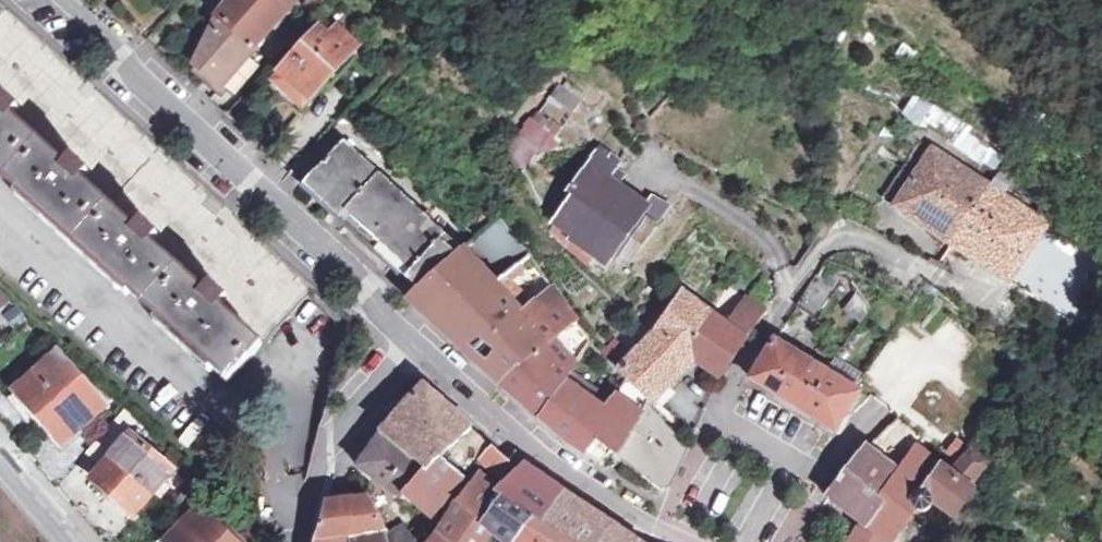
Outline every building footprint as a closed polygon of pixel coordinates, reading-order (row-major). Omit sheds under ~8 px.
[(218,9),(199,68),(222,87),(258,45),(266,52),(274,43),(266,36),(297,0),(225,0),(218,9)] [(0,20),(0,81),(14,94),(22,85),(43,103),(34,113),(84,159),(92,150),(111,166),(102,176),(155,224),(163,214),(180,229),(172,239),(226,287),(234,277),(252,293),(243,304),(277,334),(319,288),(9,11),(0,20)] [(304,111),(352,55),(322,28),(274,84),(304,111)] [(0,81),(0,178),(228,386),(277,334),(243,304),(252,293),(234,277),(226,287),(172,239),(180,229),(163,214),(155,224),(102,176),(111,166),(92,150),(84,159),(34,113),(43,103),(22,85),(14,94),(0,81)] [(505,148),(524,165),(579,102),(560,85),(505,148)] [(344,139),(304,184),(407,276),(418,264),(432,277),(462,248),(344,139)] [(609,267),(645,213),(656,220),(665,206),(649,195),(646,200),(609,175),(619,162),(598,148),(546,225),(609,267)] [(893,202),(943,244),(978,204),(928,161),(893,202)] [(1030,247),(978,204),(943,244),(996,288),(1030,247)] [(498,213),(475,235),(509,274),(494,289),(550,346),(504,384),(541,418),(570,382),(596,350),(531,254),(512,272),(493,251),(514,232),(498,213)] [(509,274),(475,235),(462,248),(432,277),(418,264),(407,276),(421,288),(409,299),(504,384),(550,346),(494,289),(509,274)] [(819,319),(851,267),(850,267),(827,259),(818,275),(816,275),(798,305),(819,319)] [(691,361),(694,353),(717,312),(686,289),(658,337),(626,378),(653,407),(651,410),(659,419),(667,412),(658,403),(671,388),(676,381),(691,361)] [(694,353),(726,375),(767,312),(769,309),(748,294),(729,320),(717,312),(694,353)] [(859,324),(868,312),(852,300),(843,313),(859,324)] [(778,341),(754,382),(807,414),(830,374),(826,371),(778,341)] [(60,446),(103,410),(59,357),(11,397),(19,407),(24,404),(60,446)] [(857,391),(866,377),(835,358),(826,371),(830,374),(857,391)] [(830,374),(807,414),(837,432),(852,410),(858,414),(870,400),(857,391),(830,374)] [(570,382),(541,418),(563,437),(607,468),(617,454),(622,457),(651,410),(628,385),(607,416),(570,382)] [(427,387),(386,435),(429,473),(445,452),(454,460),(458,455),(477,472),(486,462),(499,474),(506,476),(516,464),(427,387)] [(688,450),(659,419),(651,410),(622,457),(626,460),(663,486),(672,484),(688,450)] [(132,514),(172,471),(136,437),(143,429),(127,414),(89,455),(105,470),(95,480),(132,514)] [(415,489),(429,473),(386,435),(363,467),(405,502),(415,489)] [(876,443),(869,449),(824,507),(846,525),(855,515),(872,527),(860,541),(891,541),(878,532),(907,490),(933,445),(924,439),(908,465),(876,443)] [(891,541),(899,541),(917,512),(922,513),(924,513),(928,512),(932,509),(935,507),(936,506),(959,522),(981,490),(977,488),(994,466),(975,449),(961,465),(933,445),(907,490),(878,532),(891,541)] [(443,506),(473,476),(454,460),(445,452),(429,473),(415,489),(443,506)] [(623,532),(527,466),(505,490),(502,493),(532,520),(570,541),(613,541),(623,532)] [(435,541),(485,541),(490,533),(503,541),(515,541),(532,520),(502,493),(505,490),(485,475),(460,506),(449,523),(439,537),(435,541)] [(195,479),(171,507),(183,518),(202,498),(205,500),(211,494),(195,479)] [(353,538),(389,528),(373,501),(329,502),(319,541),(354,541),(353,538)] [(219,513),(214,518),(201,506),(169,541),(170,541),(250,541),(219,513)] [(532,520),(515,541),(570,541),(532,520)] [(391,537),(389,528),(353,538),(354,541),(393,541),(391,537)] [(419,541),(409,528),(391,537),(393,541),(417,541),(419,541)] [(623,532),(613,541),(639,541),(623,532)]
